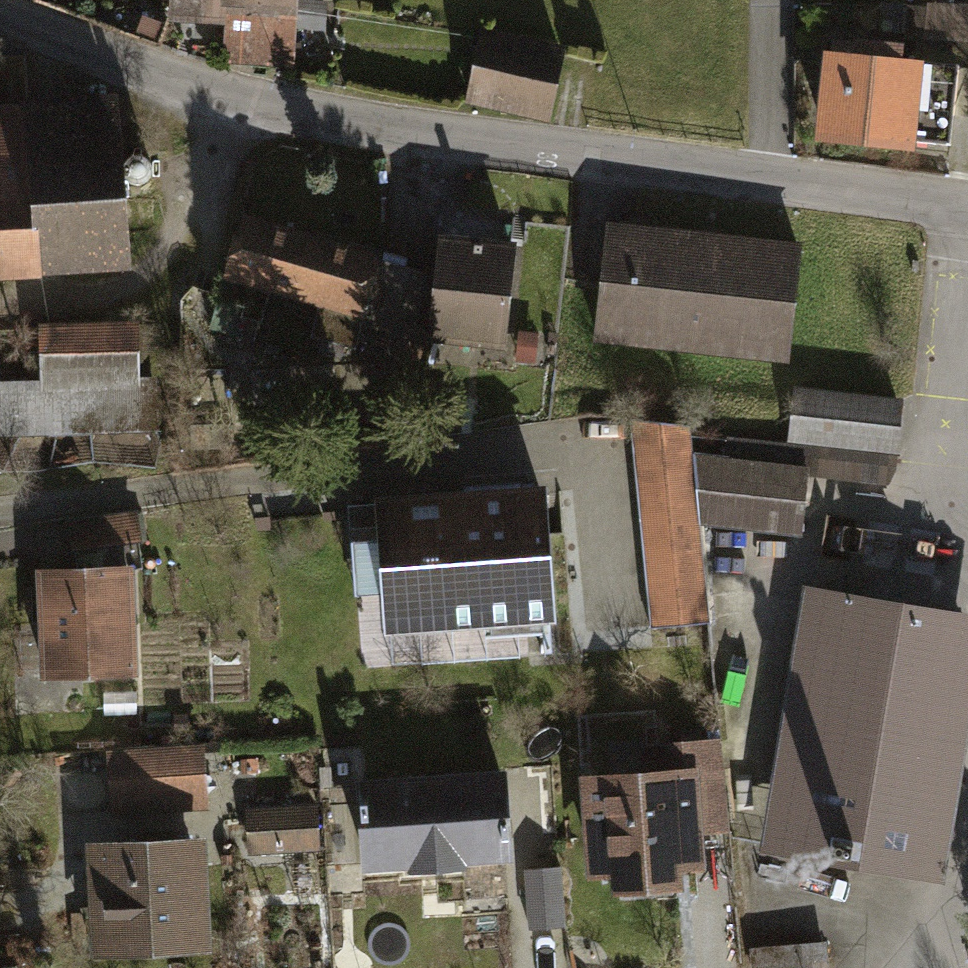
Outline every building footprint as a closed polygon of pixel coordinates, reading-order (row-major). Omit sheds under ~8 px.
[(170,33),(231,38),(229,72),(296,78),(303,0),(173,0),(170,33)] [(826,150),(923,159),(932,66),(967,70),(967,14),(915,15),(911,56),(861,52),(860,67),(834,65),(826,150)] [(164,30),(145,23),(138,40),(157,48),(164,30)] [(570,53),(485,37),(470,116),(555,132),(570,53)] [(129,275),(119,107),(0,114),(0,283),(129,275)] [(430,350),(438,286),(407,277),(410,266),(247,217),(220,308),(268,322),(274,304),(323,318),(315,346),(356,358),(364,331),(430,350)] [(805,254),(608,228),(592,349),(788,375),(805,254)] [(438,286),(430,350),(512,361),(526,249),(444,239),(438,286)] [(41,331),(43,389),(0,391),(0,460),(154,455),(149,327),(41,331)] [(901,410),(802,399),(796,448),(895,458),(901,410)] [(710,636),(703,533),(698,465),(695,437),(635,431),(650,640),(710,636)] [(892,484),(895,458),(796,448),(725,440),(722,466),(812,476),(892,484)] [(722,466),(698,465),(703,533),(805,547),(812,476),(722,466)] [(552,494),(382,507),(385,549),(356,551),(361,610),(390,608),(394,661),(565,647),(552,494)] [(44,584),(43,691),(146,691),(146,531),(75,531),(75,584),(44,584)] [(814,595),(770,842),(938,872),(967,705),(967,622),(859,603),(814,595)] [(730,845),(723,748),(655,753),(657,783),(580,788),(589,906),(714,896),(710,847),(730,845)] [(209,749),(107,755),(111,825),(213,819),(209,749)] [(503,785),(362,790),(366,882),(507,876),(503,785)] [(327,812),(254,815),(255,862),(329,860),(327,812)] [(213,847),(92,848),(93,966),(214,965),(213,847)] [(561,874),(523,877),(527,942),(565,940),(561,874)]
